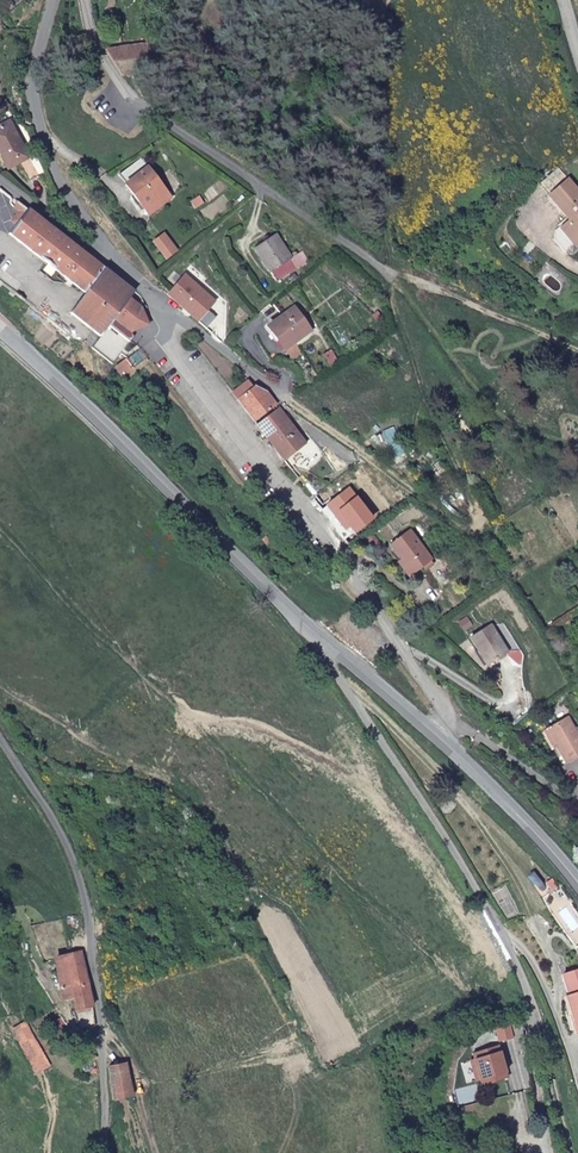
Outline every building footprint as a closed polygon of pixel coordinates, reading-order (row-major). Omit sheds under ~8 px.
[(106,48),(122,74),(146,70),(142,44),(106,48)] [(0,123),(0,154),(7,166),(18,159),(28,177),(38,171),(36,168),(42,166),(36,155),(31,158),(8,119),(0,123)] [(126,182),(147,165),(141,154),(119,173),(126,182)] [(126,182),(149,212),(171,194),(147,165),(126,182)] [(194,178),(188,182),(193,191),(199,187),(194,178)] [(569,183),(549,199),(569,224),(569,232),(577,237),(577,194),(569,183)] [(26,207),(18,200),(13,205),(18,210),(10,220),(14,224),(26,207)] [(26,207),(14,224),(7,234),(85,292),(70,312),(101,335),(131,296),(135,289),(132,287),(26,207)] [(577,248),(577,237),(569,232),(569,224),(560,231),(576,250),(577,248)] [(278,231),(257,245),(279,278),(311,256),(306,247),(294,255),(278,231)] [(164,232),(155,239),(168,256),(177,249),(164,232)] [(211,294),(187,273),(169,292),(199,319),(211,306),(205,300),(211,294)] [(350,280),(344,285),(355,295),(360,289),(350,280)] [(20,285),(15,291),(24,298),(29,292),(20,285)] [(211,294),(205,300),(211,306),(217,300),(211,294)] [(135,334),(132,329),(150,322),(143,304),(131,296),(101,335),(92,347),(114,363),(135,334)] [(296,342),(313,330),(297,309),(270,327),(286,349),(287,348),(296,342)] [(304,353),(296,342),(287,348),(295,358),(304,353)] [(136,350),(117,365),(124,375),(143,359),(136,350)] [(248,378),(231,391),(254,420),(277,403),(267,391),(262,395),(248,378)] [(256,423),(273,444),(295,428),(277,406),(256,423)] [(273,444),(284,458),(306,440),(295,428),(273,444)] [(430,562),(409,531),(388,546),(410,577),(430,562)] [(468,642),(485,668),(507,653),(520,656),(504,631),(491,627),(468,642)] [(568,763),(577,757),(577,731),(570,717),(542,735),(552,752),(558,748),(568,763)] [(94,998),(87,950),(56,959),(57,969),(61,992),(62,1000),(75,998),(79,1021),(82,1028),(96,1025),(94,998)] [(61,992),(57,969),(51,970),(55,994),(61,992)] [(577,1036),(577,972),(563,976),(570,998),(566,999),(577,1037),(577,1036)] [(496,1021),(500,1037),(514,1033),(510,1018),(496,1021)] [(500,1041),(473,1049),(475,1056),(481,1076),(482,1082),(509,1074),(500,1041)] [(90,1056),(79,1066),(86,1073),(97,1062),(90,1056)] [(481,1076),(475,1056),(471,1058),(476,1078),(481,1076)] [(110,1068),(115,1100),(134,1094),(137,1093),(129,1061),(110,1068)]
